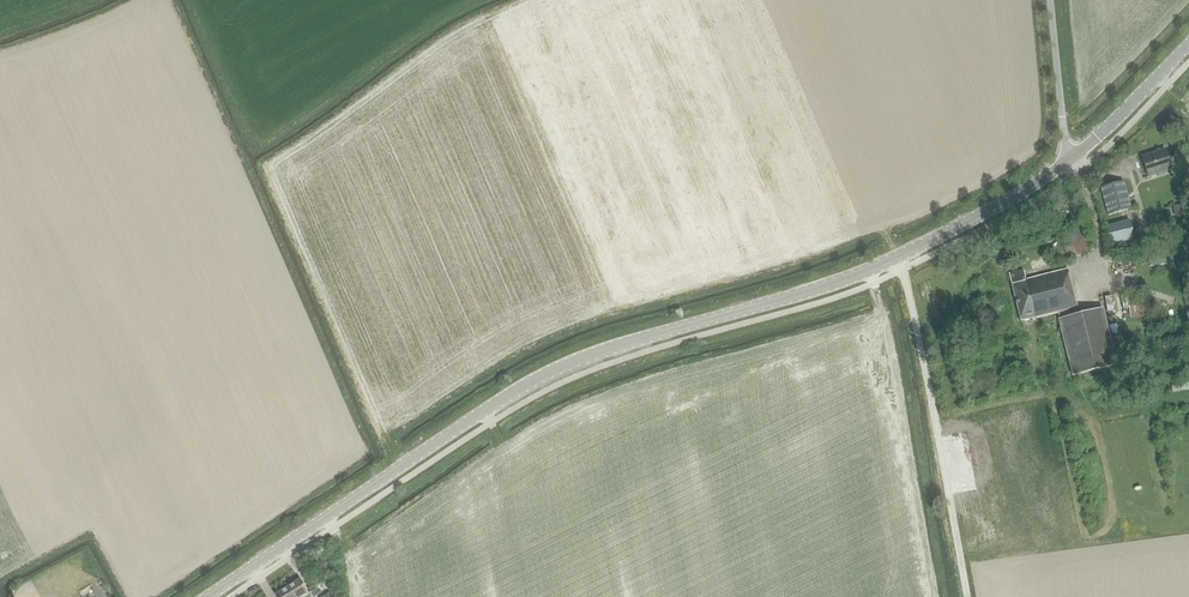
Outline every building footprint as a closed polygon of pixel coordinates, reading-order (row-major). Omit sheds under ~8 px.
[(1142,157),(1148,176),(1171,169),(1165,150),(1142,157)] [(1131,209),(1124,181),(1100,187),(1107,215),(1131,209)] [(1185,214),(1184,208),(1183,204),(1172,205),(1174,216),(1185,214)] [(1059,227),(1067,245),(1061,248),(1058,242),(1051,245),(1050,250),(1056,263),(1065,258),(1066,261),(1091,250),(1090,246),(1092,245),(1078,217),(1059,227)] [(1135,239),(1130,219),(1105,226),(1110,245),(1135,239)] [(1150,266),(1174,263),(1173,254),(1149,257),(1150,266)] [(1103,309),(1077,315),(1075,308),(1078,308),(1068,269),(1026,281),(1027,282),(1024,283),(1023,280),(1026,279),(1024,269),(1009,274),(1012,285),(1021,321),(1032,318),(1032,321),(1036,320),(1036,318),(1059,312),(1061,319),(1059,320),(1073,376),(1117,365),(1103,309)] [(1110,311),(1116,310),(1113,296),(1107,297),(1110,311)] [(1129,300),(1131,318),(1154,317),(1152,298),(1129,300)] [(1188,389),(1188,381),(1173,384),(1174,392),(1188,389)] [(87,551),(81,554),(94,579),(100,576),(87,551)] [(300,579),(288,587),(294,596),(303,596),(308,593),(300,579)] [(321,592),(316,584),(308,589),(313,596),(314,596),(321,592)] [(288,587),(275,594),(277,596),(294,596),(288,587)]
